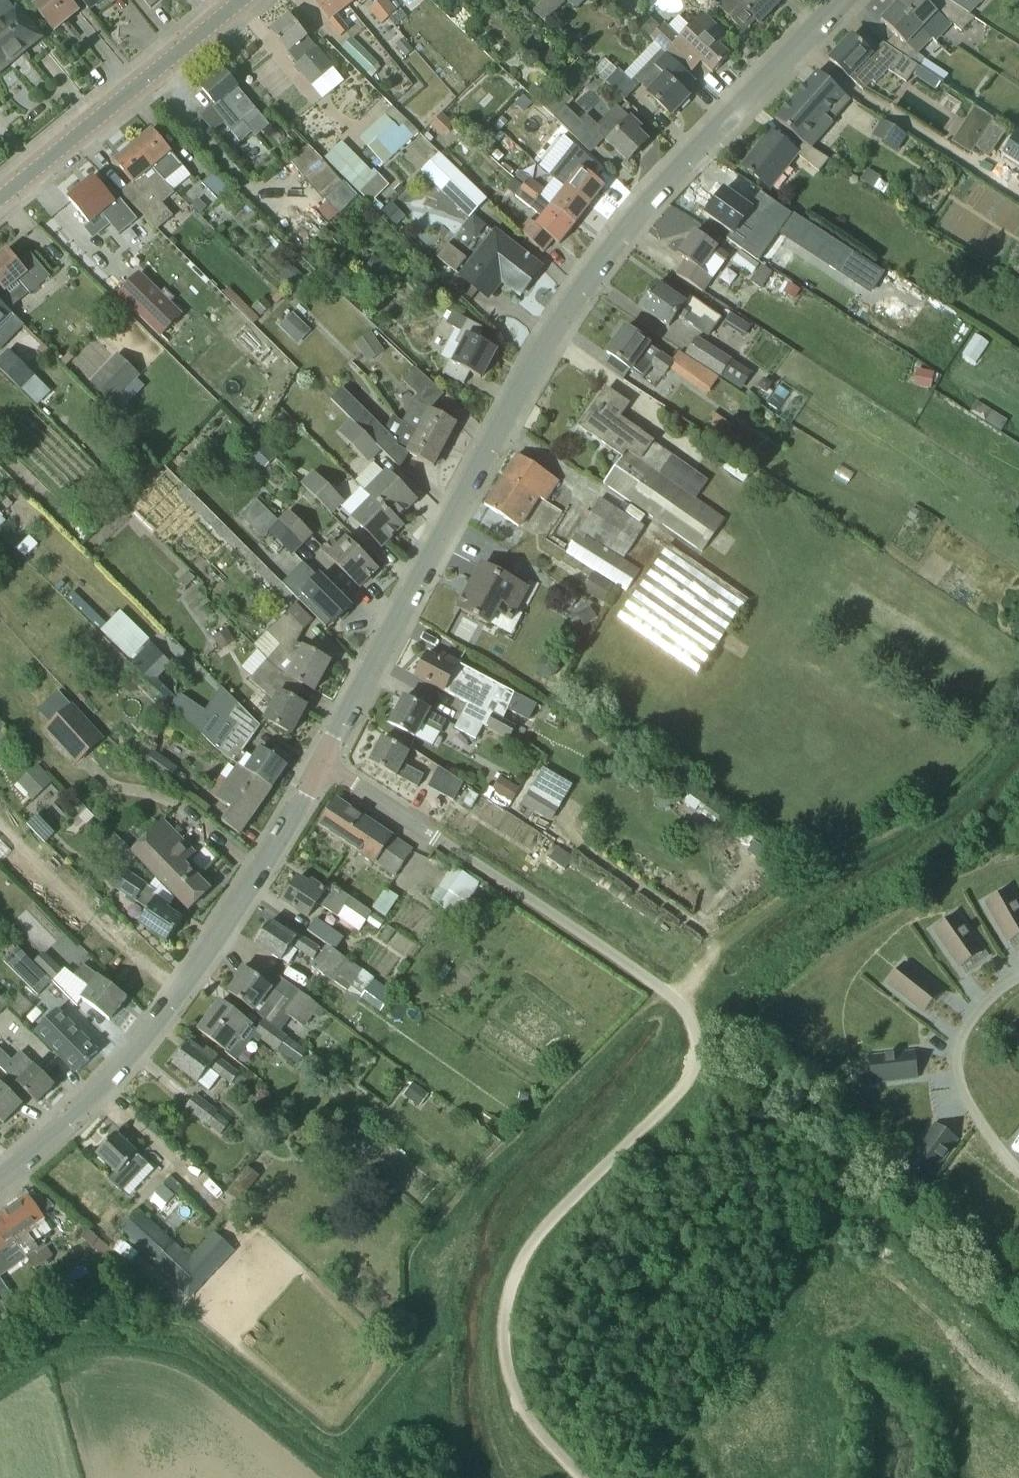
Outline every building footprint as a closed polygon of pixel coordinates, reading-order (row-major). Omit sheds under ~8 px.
[(25,48),(37,38),(6,0),(0,0),(0,69),(25,48)] [(55,31),(79,12),(69,0),(42,0),(34,7),(55,31)] [(88,10),(98,3),(96,0),(80,0),(88,10)] [(150,9),(162,0),(143,0),(150,9)] [(342,37),(350,31),(338,17),(349,8),(342,0),(312,0),(342,37)] [(349,8),(359,0),(342,0),(349,8)] [(388,0),(383,0),(378,4),(390,19),(397,13),(388,0)] [(567,0),(543,0),(534,10),(548,22),(567,0)] [(780,4),(776,0),(740,0),(739,1),(738,0),(718,0),(714,3),(743,31),(754,19),(760,25),(780,4)] [(924,0),(902,0),(897,5),(923,30),(936,42),(954,24),(960,30),(973,15),(950,0),(930,0),(927,3),(924,0)] [(390,19),(378,4),(369,11),(381,25),(390,19)] [(923,30),(897,5),(882,21),(896,35),(886,45),(918,67),(925,59),(917,51),(908,46),(923,30)] [(729,57),(719,47),(728,38),(703,15),(690,29),(683,36),(667,21),(650,39),(656,44),(665,53),(680,66),(692,53),(713,73),(729,57)] [(345,82),(290,16),(271,32),(325,98),(345,82)] [(872,55),(852,36),(830,59),(850,79),(851,78),(864,91),(873,81),(876,84),(888,71),(907,83),(918,67),(886,45),(884,43),(872,55)] [(379,64),(352,37),(341,48),(369,75),(379,64)] [(404,39),(396,46),(406,58),(415,51),(404,39)] [(672,116),(689,98),(684,93),(696,81),(680,66),(665,53),(656,44),(626,76),(619,69),(617,71),(606,60),(594,72),(626,101),(640,86),(672,116)] [(211,110),(229,132),(243,120),(248,126),(261,116),(224,71),(202,90),(216,106),(211,110)] [(803,143),(810,148),(832,123),(852,101),(819,72),(776,120),(803,143)] [(560,88),(544,105),(554,115),(570,99),(560,88)] [(565,106),(554,118),(574,137),(585,126),(580,120),(565,106)] [(993,120),(974,107),(964,124),(983,136),(993,120)] [(641,128),(621,110),(598,134),(629,162),(648,142),(637,132),(641,128)] [(443,114),(431,126),(441,136),(452,124),(443,114)] [(502,114),(495,122),(501,127),(508,120),(502,114)] [(400,131),(385,115),(360,138),(384,165),(414,138),(404,127),(400,131)] [(897,151),(907,136),(882,121),(872,136),(897,151)] [(165,183),(176,174),(184,168),(153,131),(134,147),(153,170),(159,177),(165,183)] [(1018,132),(1003,154),(1018,165),(1018,133),(1018,132)] [(771,190),(799,156),(795,153),(771,133),(761,146),(762,147),(746,166),(745,165),(743,167),(771,190)] [(369,170),(338,140),(322,155),(377,210),(382,205),(374,197),(388,183),(372,167),(369,170)] [(288,159),(322,196),(339,180),(306,143),(288,159)] [(115,163),(129,180),(142,195),(131,203),(158,230),(173,217),(162,203),(174,192),(165,183),(159,177),(153,170),(134,147),(115,163)] [(830,159),(810,148),(803,158),(820,172),(830,159)] [(440,153),(421,173),(468,219),(488,200),(440,153)] [(565,188),(589,207),(605,187),(567,158),(561,166),(574,176),(565,188)] [(861,180),(874,188),(880,180),(881,177),(868,169),(861,180)] [(219,202),(232,191),(233,190),(214,172),(202,184),(219,202)] [(539,197),(546,189),(530,177),(524,186),(539,197)] [(101,214),(120,236),(138,220),(115,193),(110,198),(94,179),(70,199),(90,223),(101,214)] [(342,183),(324,199),(339,216),(358,196),(344,181),(342,183)] [(560,245),(575,226),(551,206),(539,197),(524,186),(516,197),(542,217),(536,226),(529,221),(521,232),(543,253),(554,240),(560,245)] [(551,206),(575,226),(589,207),(565,188),(551,206)] [(724,191),(708,215),(732,232),(727,240),(743,250),(767,219),(781,228),(791,214),(761,193),(749,209),(724,191)] [(405,216),(393,204),(384,213),(396,225),(405,216)] [(882,271),(801,219),(790,236),(851,275),(855,268),(876,281),(882,271)] [(139,230),(113,249),(128,271),(155,252),(139,230)] [(679,255),(684,259),(675,271),(703,292),(729,256),(696,232),(679,255)] [(496,233),(480,254),(461,277),(488,298),(501,281),(520,296),(541,269),(496,233)] [(467,259),(448,244),(436,257),(456,273),(467,259)] [(19,281),(31,295),(51,278),(31,253),(18,264),(8,251),(0,258),(0,286),(5,292),(19,281)] [(387,262),(374,254),(365,271),(379,278),(387,262)] [(292,263),(281,274),(293,286),(304,275),(292,263)] [(773,272),(761,265),(751,281),(763,289),(773,272)] [(140,274),(120,295),(162,335),(181,316),(140,274)] [(685,304),(658,284),(641,308),(668,327),(675,317),(683,323),(684,321),(695,329),(709,310),(697,302),(691,309),(684,304),(685,304)] [(791,284),(784,293),(794,300),(801,291),(791,284)] [(265,298),(254,309),(261,316),(272,306),(265,298)] [(2,349),(25,326),(0,301),(0,348),(2,349)] [(293,312),(280,325),(295,340),(308,328),(293,312)] [(462,332),(447,361),(481,379),(497,350),(478,340),(483,328),(453,312),(447,324),(462,332)] [(651,367),(665,377),(669,371),(715,401),(727,384),(676,351),(670,359),(627,328),(608,354),(642,379),(651,367)] [(371,333),(355,344),(366,359),(382,348),(371,333)] [(697,338),(685,355),(720,378),(723,374),(731,361),(697,338)] [(38,380),(8,351),(0,359),(0,371),(24,394),(38,380)] [(93,381),(116,403),(138,380),(115,358),(93,381)] [(750,373),(731,361),(723,374),(741,387),(750,373)] [(424,406),(439,389),(416,369),(404,382),(418,395),(410,409),(413,411),(406,424),(446,445),(457,424),(424,406)] [(914,386),(931,389),(935,373),(917,369),(914,386)] [(434,467),(446,445),(406,424),(399,420),(395,415),(394,416),(386,431),(343,388),(331,400),(350,419),(381,449),(392,439),(396,443),(395,446),(434,467)] [(628,451),(674,484),(694,498),(707,479),(688,465),(621,417),(630,405),(607,388),(580,426),(623,458),(628,451)] [(706,423),(726,436),(730,430),(733,425),(713,413),(706,423)] [(381,449),(350,419),(338,432),(370,464),(382,451),(381,449)] [(694,498),(674,484),(628,451),(623,458),(604,484),(702,553),(726,520),(694,498)] [(558,481),(517,454),(504,474),(538,496),(545,501),(558,481)] [(345,502),(314,471),(301,484),(333,515),(345,502)] [(387,473),(386,472),(366,492),(372,498),(396,522),(416,501),(387,473)] [(538,496),(504,474),(484,504),(519,527),(538,496)] [(396,522),(372,498),(353,517),(354,519),(382,547),(402,528),(396,522)] [(641,570),(624,560),(645,527),(600,499),(565,553),(626,592),(641,570)] [(90,515),(100,526),(111,515),(101,504),(90,515)] [(267,536),(270,532),(292,554),(302,544),(280,523),(263,506),(250,519),(267,536)] [(914,508),(907,517),(914,522),(920,513),(914,508)] [(312,534),(290,512),(280,523),(302,544),(312,534)] [(347,540),(339,548),(332,542),(323,551),(360,588),(377,570),(347,540)] [(667,544),(618,620),(699,672),(748,596),(667,544)] [(481,566),(459,608),(492,626),(509,635),(521,612),(516,610),(528,587),(513,579),(511,582),(481,566)] [(605,604),(616,587),(592,572),(581,588),(605,604)] [(351,608),(320,577),(303,594),(334,625),(339,620),(341,622),(348,615),(346,613),(351,608)] [(282,674),(301,684),(315,691),(330,663),(317,656),(318,654),(297,643),(304,630),(303,629),(313,621),(296,605),(267,633),(281,646),(267,661),(282,674)] [(591,607),(577,614),(585,628),(598,620),(591,607)] [(120,609),(100,629),(130,659),(150,638),(120,609)] [(221,651),(236,642),(228,629),(213,638),(221,651)] [(131,664),(144,677),(163,657),(150,644),(131,664)] [(497,684),(443,655),(440,660),(428,654),(416,676),(482,712),(497,684)] [(264,719),(292,734),(306,708),(293,700),(301,684),(282,674),(267,661),(250,681),(274,701),(264,719)] [(405,698),(391,724),(433,747),(448,721),(405,698)] [(107,739),(73,703),(46,728),(80,764),(107,739)] [(288,767),(260,748),(253,759),(243,753),(261,727),(238,704),(230,716),(240,723),(218,752),(237,765),(272,789),(288,767)] [(517,725),(493,713),(486,727),(509,739),(517,725)] [(482,725),(461,714),(454,726),(475,738),(482,725)] [(411,753),(384,738),(370,763),(417,788),(425,776),(404,765),(411,753)] [(135,759),(169,783),(179,770),(145,745),(135,759)] [(38,764),(18,783),(33,799),(35,797),(53,780),(38,764)] [(231,810),(222,822),(240,835),(272,789),(237,765),(214,797),(231,810)] [(439,767),(428,787),(453,802),(464,784),(439,767)] [(512,803),(521,788),(509,781),(500,796),(512,803)] [(561,805),(532,789),(523,805),(552,822),(561,805)] [(678,790),(665,795),(669,806),(683,801),(678,790)] [(74,834),(93,812),(68,791),(50,813),(74,834)] [(691,796),(685,804),(696,811),(701,803),(691,796)] [(336,801),(320,826),(396,877),(413,851),(336,801)] [(524,842),(533,827),(487,801),(478,816),(524,842)] [(210,891),(184,864),(194,854),(163,821),(132,851),(189,911),(210,891)] [(747,852),(768,866),(775,855),(754,841),(747,852)] [(557,846),(549,860),(566,870),(575,857),(557,846)] [(430,901),(460,920),(484,884),(454,864),(430,901)] [(168,911),(170,907),(153,896),(157,891),(127,871),(114,889),(148,911),(139,924),(167,943),(182,920),(168,911)] [(308,917),(317,904),(360,932),(372,913),(328,885),(325,891),(312,883),(310,886),(298,879),(283,902),(308,917)] [(1009,889),(986,902),(1009,942),(1018,937),(1018,907),(1009,889)] [(982,953),(956,915),(934,930),(960,968),(982,953)] [(335,952),(336,951),(344,939),(316,919),(307,932),(326,945),(335,952)] [(256,944),(282,961),(292,946),(314,960),(321,948),(291,929),(288,934),(270,922),(256,944)] [(335,982),(336,981),(350,962),(336,951),(335,952),(326,945),(312,967),(335,982)] [(38,996),(52,981),(33,963),(19,948),(5,962),(38,996)] [(64,970),(45,952),(33,963),(52,981),(53,981),(54,980),(64,970)] [(336,981),(350,991),(363,971),(350,962),(336,981)] [(905,963),(888,984),(924,1013),(941,992),(905,963)] [(81,999),(110,1021),(127,998),(83,965),(74,976),(66,968),(64,970),(54,980),(53,981),(77,1004),(81,999)] [(238,981),(229,993),(265,1021),(266,1022),(277,1008),(304,1028),(313,1016),(319,1021),(326,1011),(299,991),(291,1003),(272,989),(245,968),(236,979),(238,981)] [(381,1013),(394,994),(374,980),(361,998),(381,1013)] [(33,1005),(20,992),(8,1004),(22,1017),(33,1005)] [(0,995),(0,1012),(8,1004),(0,995)] [(236,1041),(240,1044),(253,1027),(220,1002),(199,1031),(228,1052),(236,1041)] [(98,1053),(57,1011),(36,1031),(77,1073),(98,1053)] [(261,1040),(278,1052),(279,1051),(288,1038),(266,1022),(265,1021),(256,1033),(263,1038),(261,1040)] [(37,1104),(55,1086),(34,1065),(25,1074),(16,1065),(26,1055),(8,1038),(0,1046),(0,1067),(37,1104)] [(288,1038),(279,1051),(297,1064),(306,1051),(288,1038)] [(198,1084),(209,1069),(230,1084),(239,1072),(219,1057),(207,1048),(203,1053),(190,1043),(173,1065),(198,1084)] [(915,1052),(869,1057),(873,1083),(918,1078),(915,1052)] [(856,1077),(868,1077),(868,1064),(856,1064),(856,1077)] [(23,1104),(0,1082),(0,1121),(3,1124),(23,1104)] [(413,1082),(404,1095),(420,1107),(430,1094),(413,1082)] [(207,1127),(208,1125),(222,1135),(231,1123),(217,1114),(219,1112),(196,1093),(183,1108),(207,1127)] [(501,1128),(494,1123),(489,1129),(497,1134),(501,1128)] [(909,1162),(930,1177),(957,1140),(936,1125),(909,1162)] [(115,1134),(96,1154),(129,1184),(137,1174),(128,1165),(137,1155),(115,1134)] [(400,1184),(411,1165),(392,1154),(381,1174),(400,1184)] [(250,1194),(248,1192),(260,1176),(248,1167),(235,1182),(227,1194),(241,1205),(250,1194)] [(27,1232),(44,1220),(41,1217),(54,1208),(46,1199),(34,1207),(28,1198),(0,1218),(0,1221),(15,1241),(35,1269),(52,1258),(43,1245),(38,1249),(27,1232)] [(214,1231),(190,1257),(140,1209),(118,1231),(190,1300),(235,1251),(214,1231)] [(15,1241),(0,1221),(0,1252),(15,1241)] [(92,1247),(99,1239),(88,1230),(81,1238),(92,1247)] [(2,1302),(3,1305),(14,1298),(0,1279),(0,1299),(2,1302)] [(2,1316),(8,1326),(13,1323),(7,1313),(2,1316)]
